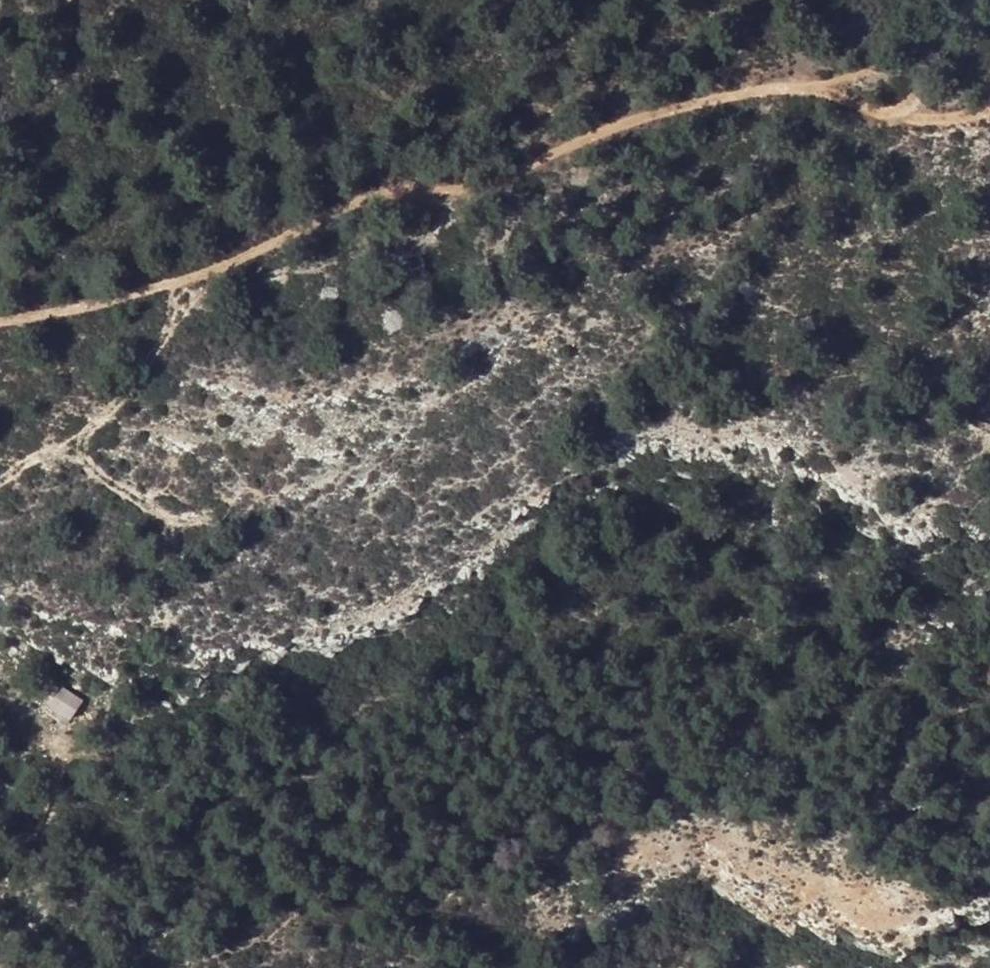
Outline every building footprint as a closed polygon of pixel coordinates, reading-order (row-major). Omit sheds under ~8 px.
[(70,716),(80,700),(64,690),(54,706),(70,716)]
